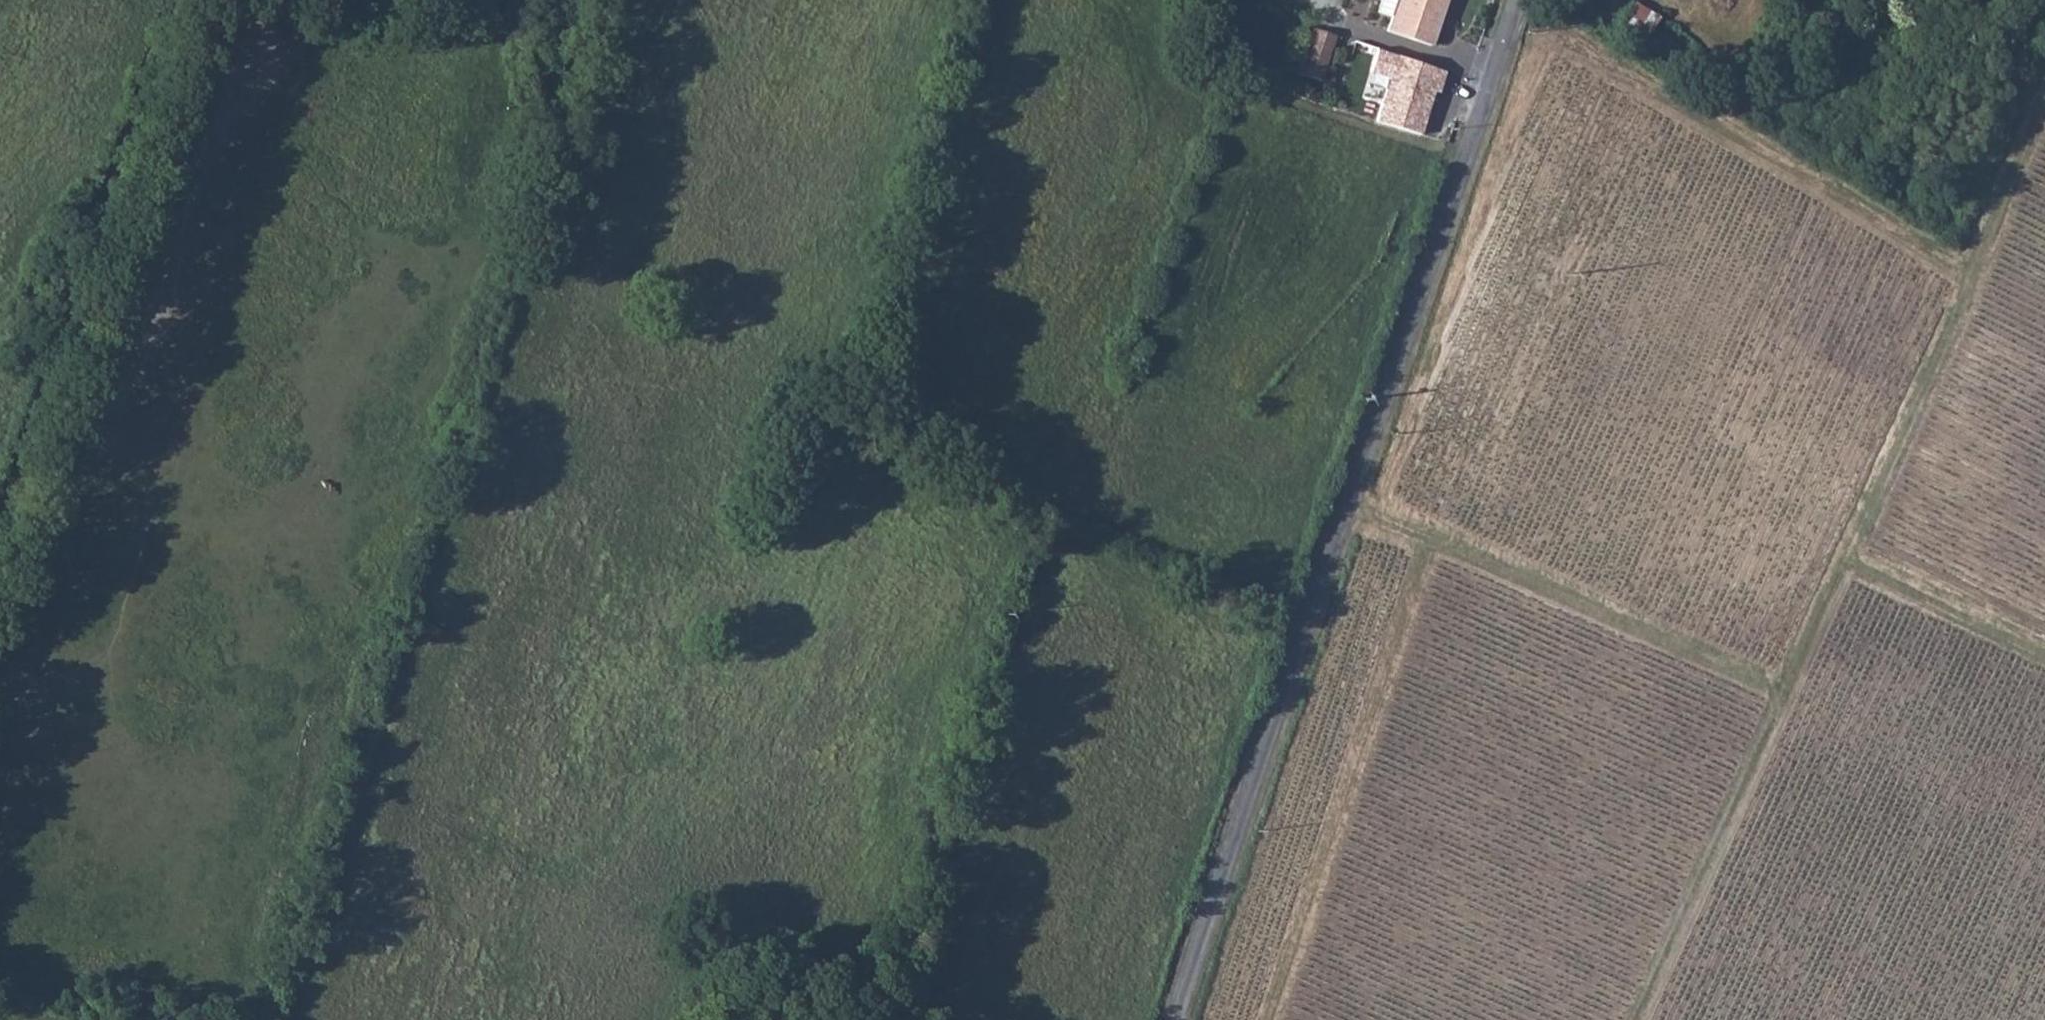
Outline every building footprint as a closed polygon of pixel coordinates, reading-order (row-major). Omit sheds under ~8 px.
[(1386,29),(1430,44),(1445,0),(1396,0),(1386,29)] [(1634,1),(1616,29),(1639,44),(1657,16),(1634,1)] [(1319,81),(1334,34),(1310,27),(1295,73),(1319,81)] [(1444,73),(1377,52),(1371,73),(1390,79),(1376,122),(1419,136),(1433,93),(1437,94),(1444,73)]
